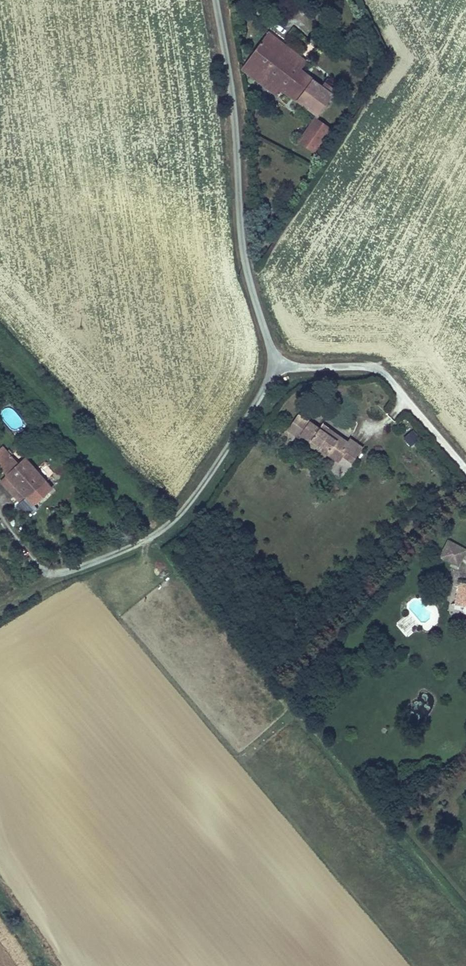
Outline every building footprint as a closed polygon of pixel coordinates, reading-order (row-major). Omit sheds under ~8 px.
[(314,81),(299,70),(277,54),(285,45),(267,32),(241,68),(258,81),(261,76),(281,90),(298,102),(314,81)] [(299,70),(306,60),(285,45),(277,54),(299,70)] [(278,95),(281,90),(261,76),(258,81),(278,95)] [(318,116),(332,97),(320,89),(322,87),(314,81),(298,102),(318,116)] [(335,99),(339,94),(325,83),(322,87),(320,89),(332,97),(335,99)] [(313,116),(296,142),(313,153),(331,127),(313,116)] [(297,434),(300,429),(309,417),(298,409),(286,426),(297,434)] [(15,429),(21,422),(9,410),(2,417),(15,429)] [(320,425),(309,417),(300,429),(311,437),(308,442),(317,449),(319,446),(338,459),(342,454),(352,461),(363,445),(349,435),(347,438),(329,426),(327,430),(320,425)] [(327,430),(329,426),(322,421),(320,425),(327,430)] [(420,437),(412,428),(403,435),(410,445),(420,437)] [(311,437),(300,429),(297,434),(308,442),(311,437)] [(17,459),(3,443),(0,446),(0,468),(3,472),(17,459)] [(46,477),(25,453),(17,459),(3,472),(5,474),(0,478),(0,480),(19,501),(25,495),(46,477)] [(33,504),(54,486),(46,477),(25,495),(33,504)] [(465,551),(465,548),(447,538),(438,555),(458,566),(465,551)] [(428,586),(431,581),(421,576),(419,581),(428,586)] [(465,591),(465,584),(465,581),(458,580),(454,602),(465,604),(463,612),(465,612),(465,592),(465,591)] [(396,624),(406,637),(418,628),(408,614),(396,624)]
